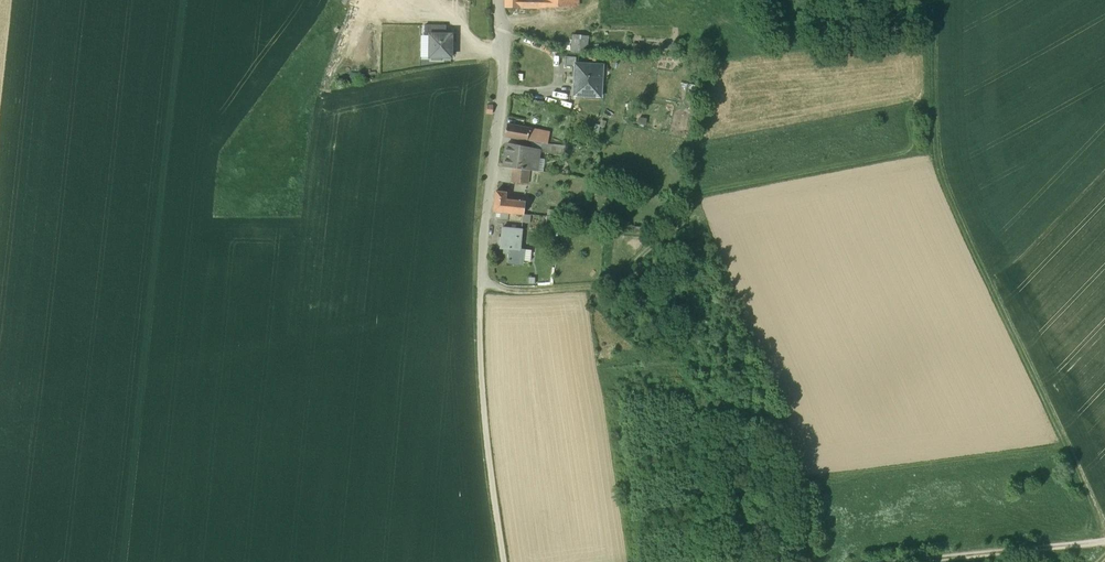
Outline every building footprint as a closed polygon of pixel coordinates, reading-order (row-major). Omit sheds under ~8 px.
[(546,8),(569,8),(569,0),(546,0),(546,8)] [(445,26),(424,25),(424,35),(429,36),(430,34),(445,34),(445,26)] [(445,34),(430,34),(429,36),(429,57),(432,57),(432,59),(441,59),(441,57),(451,57),(451,34),(445,34)] [(571,52),(588,53),(589,36),(572,36),(571,52)] [(576,57),(565,57),(565,66),(572,67),(572,74),(574,74),(575,64),(576,57)] [(575,64),(574,74),(573,95),(600,97),(601,82),(596,81),(597,65),(575,64)] [(693,84),(681,82),(679,96),(690,98),(693,84)] [(606,120),(617,121),(618,113),(607,111),(606,120)] [(529,129),(507,125),(504,136),(527,140),(529,129)] [(550,134),(529,129),(527,140),(546,144),(548,144),(550,134)] [(525,149),(517,148),(518,146),(507,144),(504,167),(513,168),(529,170),(534,171),(537,150),(526,148),(525,149)] [(548,144),(546,144),(545,152),(559,154),(560,145),(548,144)] [(529,170),(513,168),(512,181),(527,183),(529,170)] [(525,202),(505,200),(506,192),(496,191),(493,211),(508,213),(523,214),(525,202)] [(508,213),(496,211),(495,220),(507,221),(508,213)] [(558,217),(546,216),(545,231),(557,232),(558,217)] [(522,229),(502,227),(501,237),(498,237),(497,246),(500,246),(504,247),(503,252),(508,252),(508,261),(522,262),(524,249),(520,249),(522,229)] [(651,298),(644,297),(643,304),(642,309),(649,310),(651,298)]
